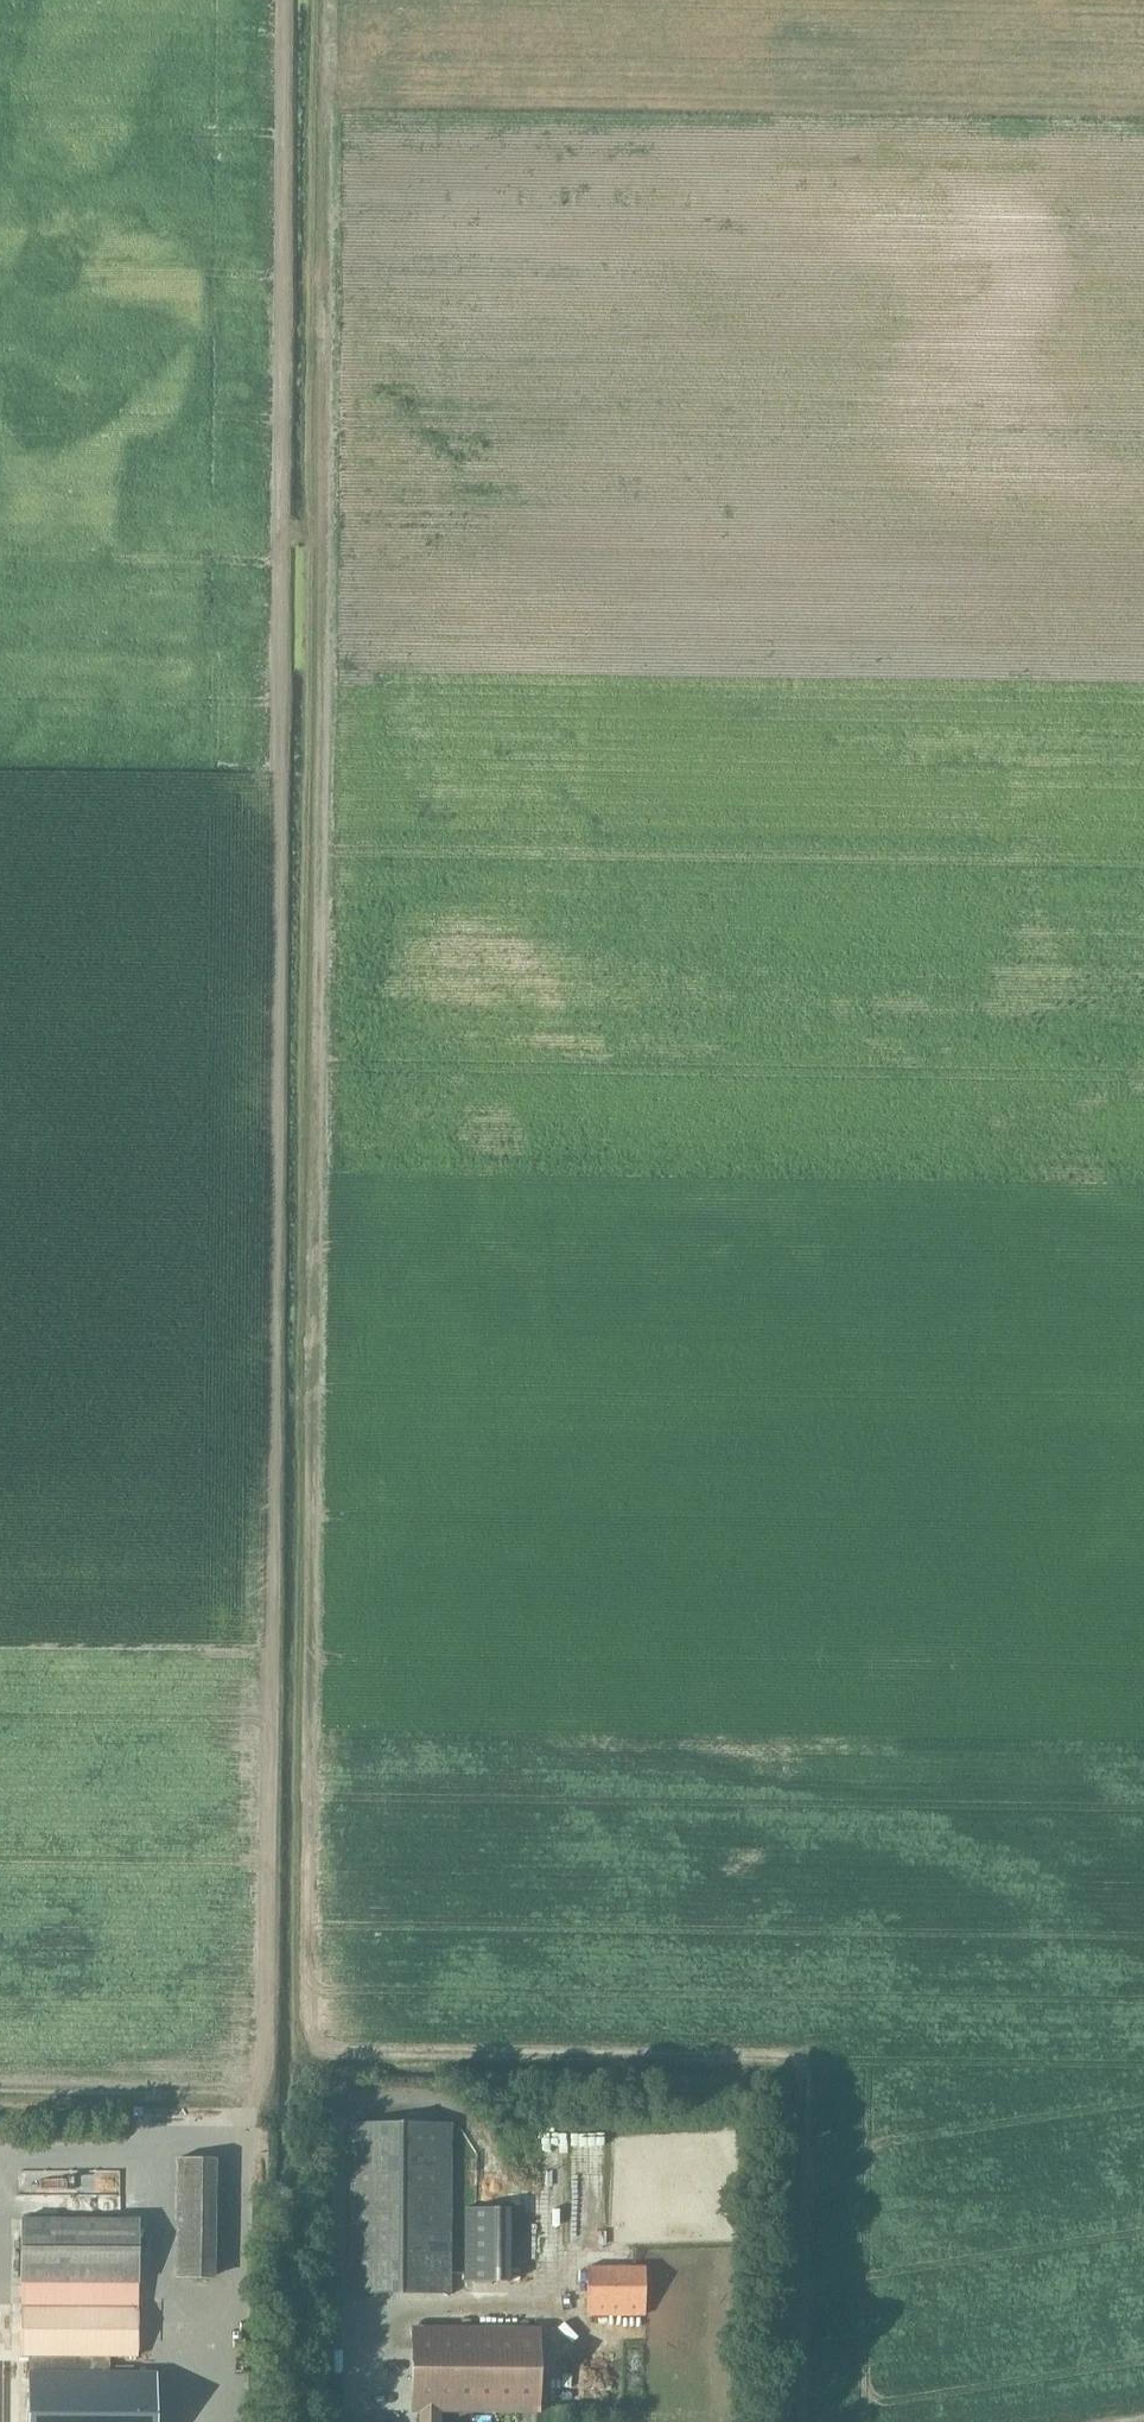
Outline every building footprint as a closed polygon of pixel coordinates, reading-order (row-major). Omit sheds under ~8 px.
[(451,2294),(452,2121),(350,2121),(349,2293),(451,2294)] [(217,2157),(179,2156),(176,2276),(214,2277),(217,2157)] [(510,2280),(511,2207),(465,2207),(465,2279),(510,2280)] [(139,2316),(140,2218),(24,2216),(22,2353),(30,2353),(29,2421),(156,2421),(156,2372),(110,2371),(110,2354),(138,2354),(139,2316)] [(645,2316),(645,2266),(585,2266),(586,2316),(645,2316)] [(413,2326),(412,2410),(420,2410),(420,2421),(441,2421),(441,2410),(539,2411),(539,2327),(413,2326)]
